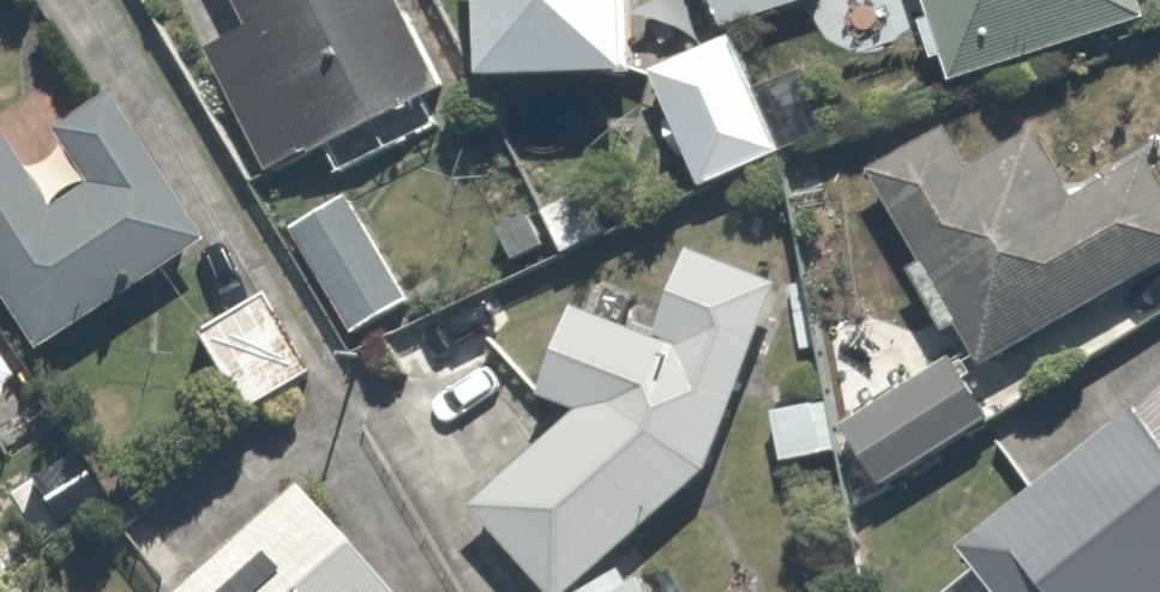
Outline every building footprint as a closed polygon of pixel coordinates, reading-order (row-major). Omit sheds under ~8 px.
[(202,40),(261,160),(448,68),(415,0),(251,0),(257,13),(202,40)] [(473,57),(630,57),(630,0),(473,0),(473,57)] [(715,13),(746,0),(710,0),(715,13)] [(945,75),(1144,7),(1142,0),(919,0),(945,75)] [(731,18),(647,61),(705,173),(788,130),(731,18)] [(23,346),(205,237),(110,81),(46,120),(78,173),(46,192),(0,116),(0,308),(23,346)] [(865,166),(916,247),(901,257),(944,325),(957,317),(981,355),(1159,243),(1159,156),(1154,146),(1069,199),(1024,126),(960,166),(933,124),(865,166)] [(342,184),(288,218),(347,315),(402,281),(342,184)] [(660,319),(568,289),(532,376),(575,394),(477,503),(562,579),(721,440),(778,274),(684,244),(660,319)] [(262,268),(184,324),(240,402),(318,346),(262,268)] [(974,428),(929,362),(837,425),(882,492),(974,428)] [(957,537),(999,591),(1157,591),(1159,589),(1159,384),(957,537)] [(152,591),(391,591),(282,473),(152,591)] [(577,591),(651,591),(630,553),(577,591)]
